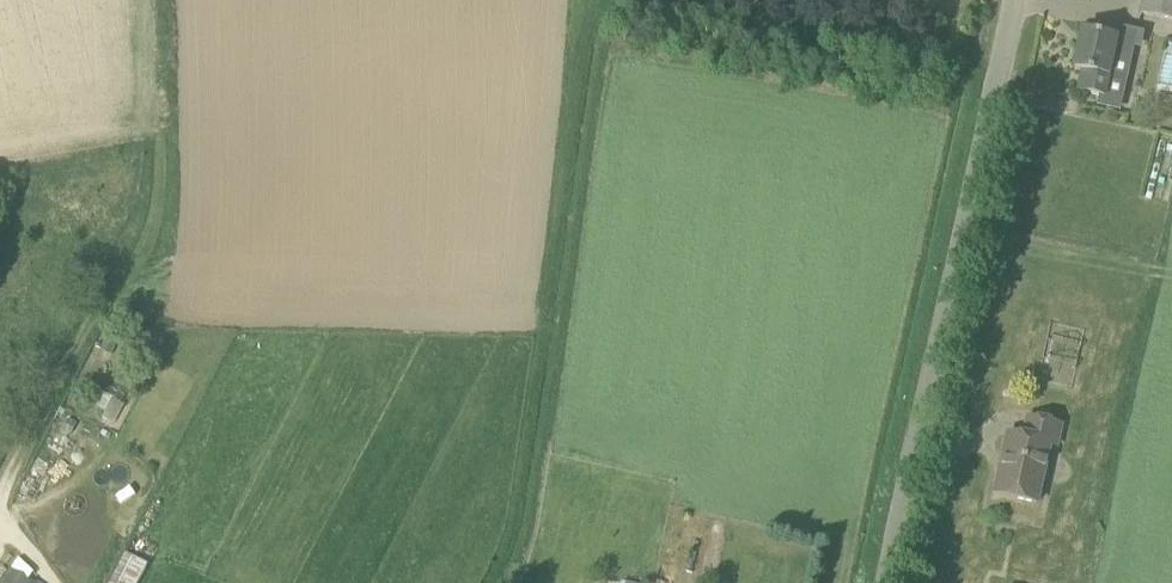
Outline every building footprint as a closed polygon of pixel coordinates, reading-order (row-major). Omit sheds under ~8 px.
[(1142,13),(1171,19),(1171,0),(1145,0),(1142,13)] [(1145,32),(1138,31),(1119,27),(1116,38),(1083,31),(1074,69),(1083,71),(1079,92),(1105,97),(1109,77),(1127,81),(1135,48),(1142,50),(1145,32)] [(1008,434),(995,494),(1037,504),(1050,445),(1057,447),(1061,425),(1028,418),(1024,438),(1008,434)] [(112,582),(138,582),(148,563),(127,553),(112,582)] [(15,566),(3,582),(41,582),(15,566)]
